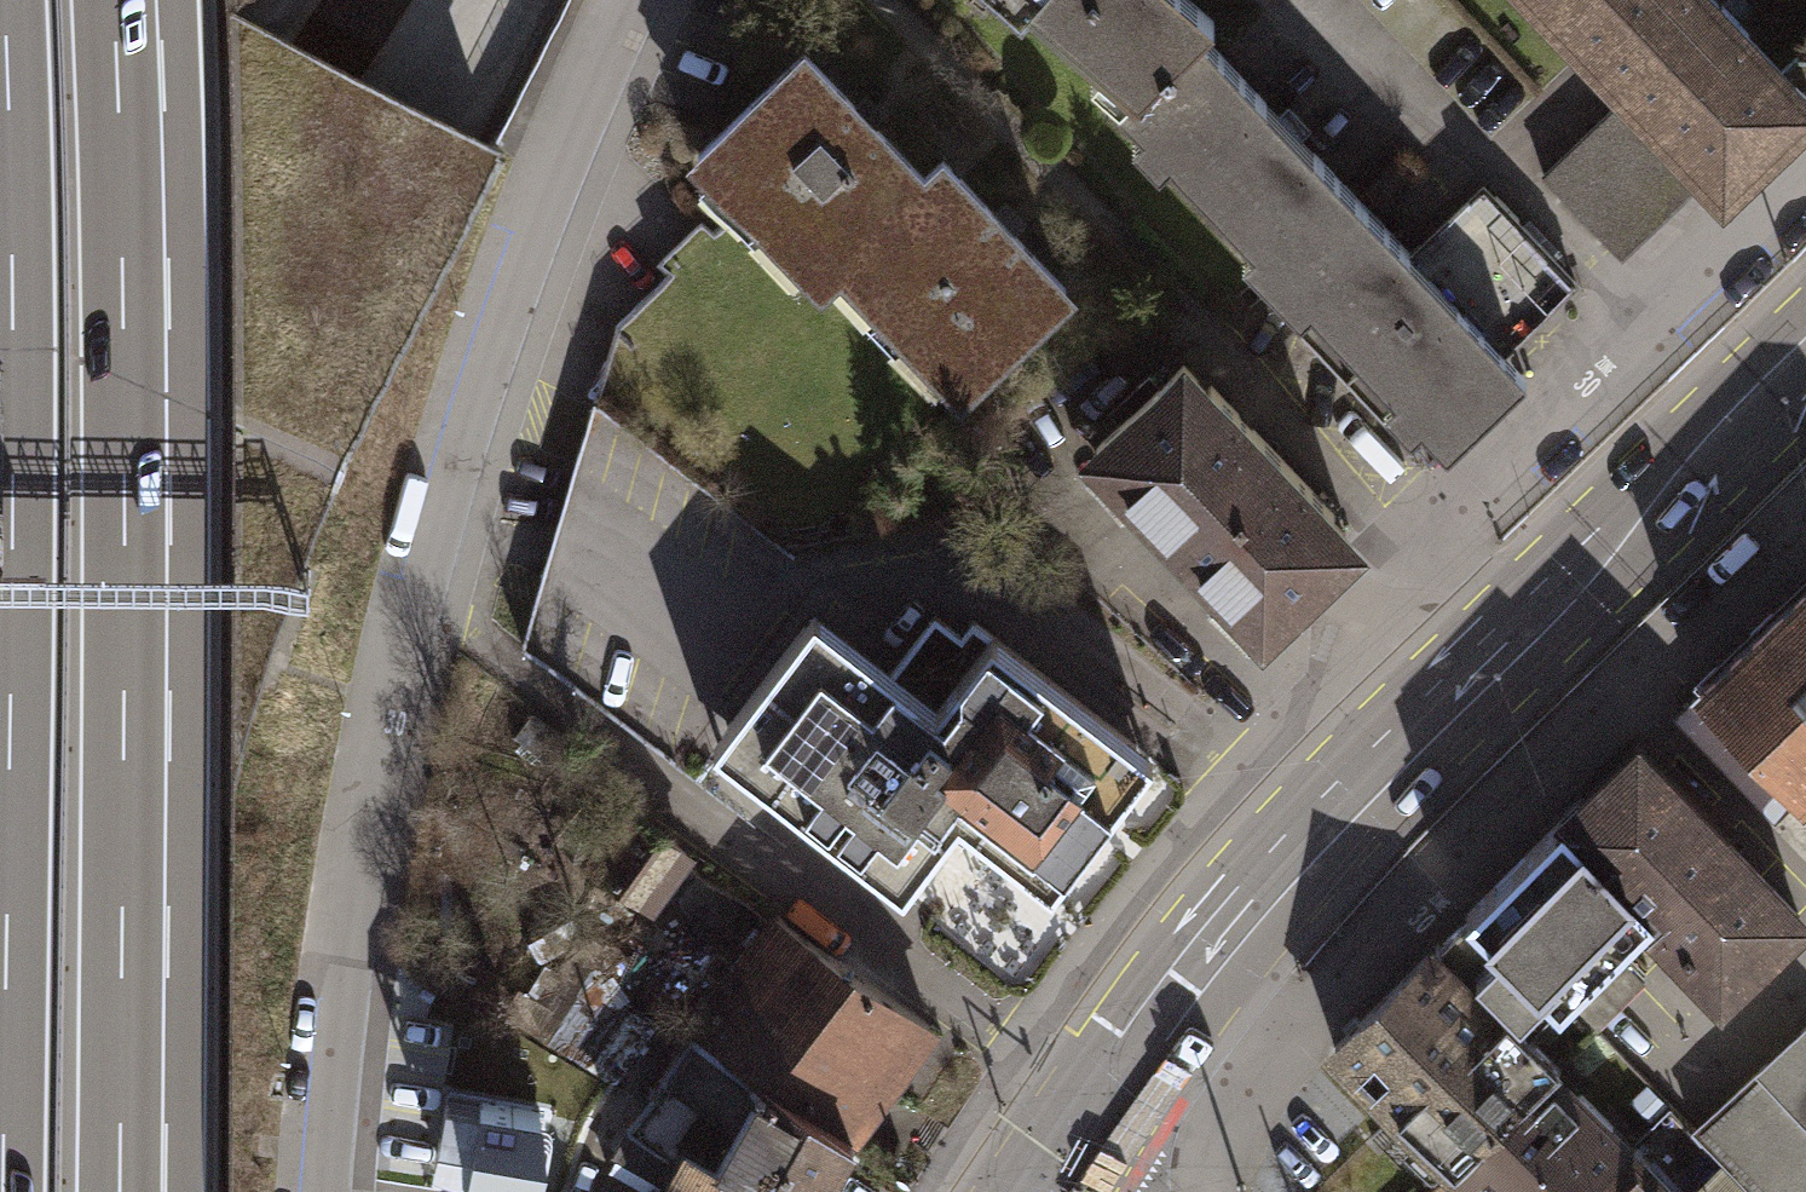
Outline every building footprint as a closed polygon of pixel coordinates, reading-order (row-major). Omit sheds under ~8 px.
[(1185,0),(1020,0),(1128,97),(1200,28),(1208,21),(1185,0)] [(1639,89),(1546,175),(1614,249),(1705,165),(1723,185),(1805,108),(1805,98),(1792,83),(1805,70),(1805,0),(1749,0),(1728,19),(1710,0),(1556,0),(1639,89)] [(1122,103),(1270,255),(1346,182),(1200,28),(1128,97),(1122,103)] [(741,215),(817,292),(833,277),(931,183),(803,51),(689,161),(741,215)] [(833,277),(960,409),(1072,300),(945,169),(931,183),(833,277)] [(1346,182),(1270,255),(1454,450),(1531,377),(1505,350),(1574,285),(1481,187),(1412,251),(1346,182)] [(1368,541),(1181,352),(1069,462),(1256,651),(1368,541)] [(1695,687),(1804,802),(1805,799),(1805,583),(1695,687)] [(1156,758),(992,637),(939,708),(814,615),(720,741),(905,879),(959,806),(1063,883),(1156,758)] [(1567,820),(1655,911),(1650,916),(1727,995),(1805,918),(1805,917),(1642,748),(1567,820)] [(686,856),(631,815),(593,866),(648,907),(686,856)] [(1567,820),(1468,916),(1500,948),(1476,972),(1520,1016),(1545,991),(1561,1006),(1650,916),(1655,911),(1567,820)] [(1528,1037),(1561,1006),(1545,991),(1520,1016),(1476,972),(1500,948),(1468,916),(1428,954),(1499,1024),(1507,1016),(1528,1037)] [(929,1027),(777,917),(737,968),(717,952),(701,975),(721,988),(691,1026),(701,1034),(848,1137),(929,1027)] [(1499,1024),(1428,954),(1332,1049),(1456,1173),(1549,1079),(1560,1069),(1528,1037),(1507,1016),(1499,1024)] [(600,1076),(646,1016),(625,1000),(579,1060),(600,1076)] [(1758,1075),(1770,1088),(1710,1144),(1755,1191),(1805,1191),(1805,1030),(1758,1075)] [(848,1137),(701,1034),(633,1128),(628,1127),(615,1152),(665,1181),(659,1191),(823,1191),(853,1139),(848,1137)] [(1549,1079),(1456,1173),(1475,1191),(1587,1191),(1625,1155),(1549,1079)] [(531,1156),(540,1111),(480,1101),(469,1169),(520,1184),(531,1156)] [(1625,1155),(1587,1191),(1663,1191),(1625,1155)]
